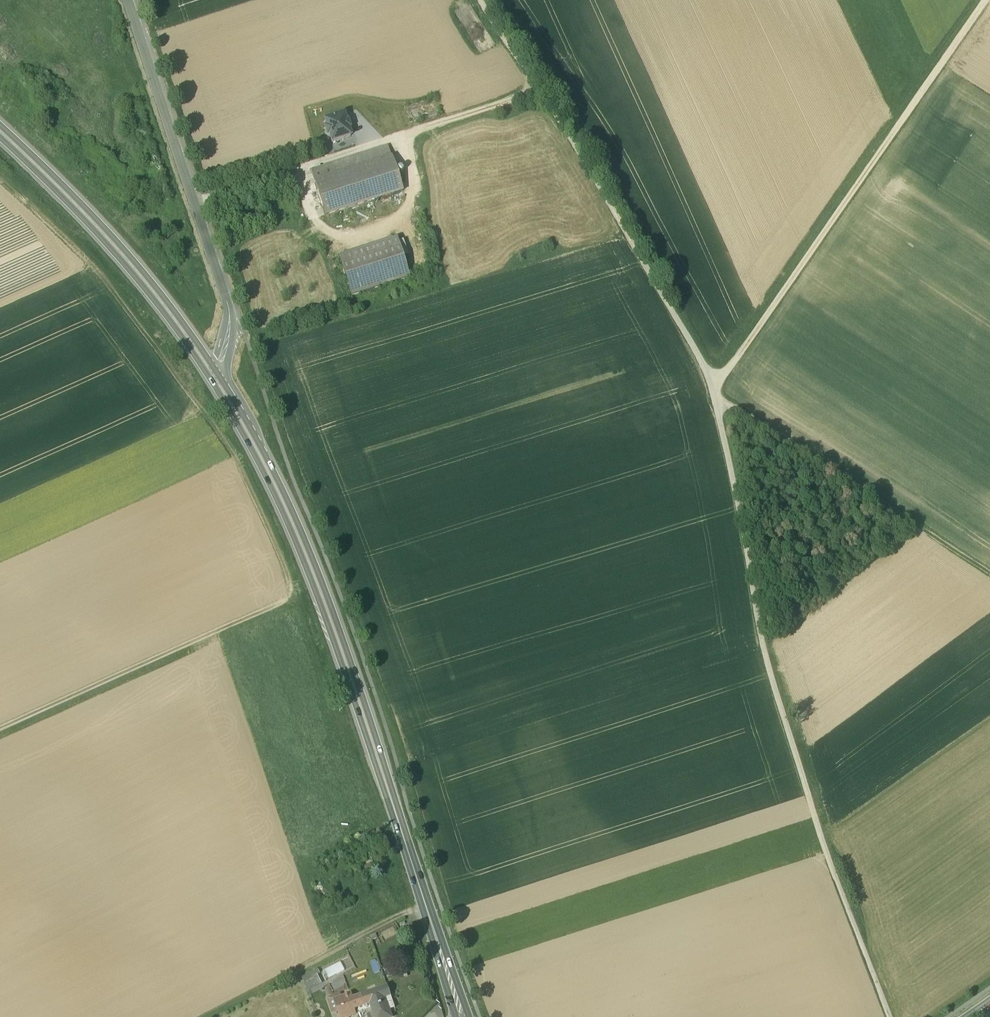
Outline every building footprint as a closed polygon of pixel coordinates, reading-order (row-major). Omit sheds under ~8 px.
[(343,115),(324,121),(327,128),(325,129),(328,136),(329,136),(332,143),(351,136),(348,129),(349,129),(347,122),(346,122),(343,115)] [(388,146),(311,171),(314,182),(391,157),(388,146)] [(391,157),(314,182),(323,208),(399,183),(391,157)] [(399,183),(323,208),(325,216),(402,191),(399,183)] [(397,238),(339,257),(351,296),(409,277),(397,238)] [(376,961),(371,963),(374,973),(380,971),(376,961)] [(327,976),(335,974),(333,966),(325,968),(327,976)] [(318,969),(302,977),(308,989),(317,985),(313,977),(320,973),(318,969)] [(367,994),(370,1004),(371,1004),(372,1008),(375,1016),(388,1016),(386,1012),(389,1010),(385,998),(391,996),(387,987),(367,994)] [(367,994),(361,996),(364,1006),(370,1004),(367,994)] [(340,995),(329,999),(333,1012),(339,1010),(336,1000),(341,998),(340,995)] [(354,1012),(354,1013),(349,1001),(352,1000),(350,995),(341,998),(336,1000),(339,1010),(341,1016),(348,1016),(355,1014),(354,1012)] [(352,1000),(349,1001),(354,1013),(354,1012),(353,1010),(364,1006),(361,996),(352,1000)] [(391,996),(385,998),(389,1010),(389,1011),(395,1008),(391,996)] [(372,1008),(371,1004),(370,1004),(364,1006),(353,1010),(354,1012),(358,1011),(361,1016),(367,1016),(365,1011),(372,1008)]
